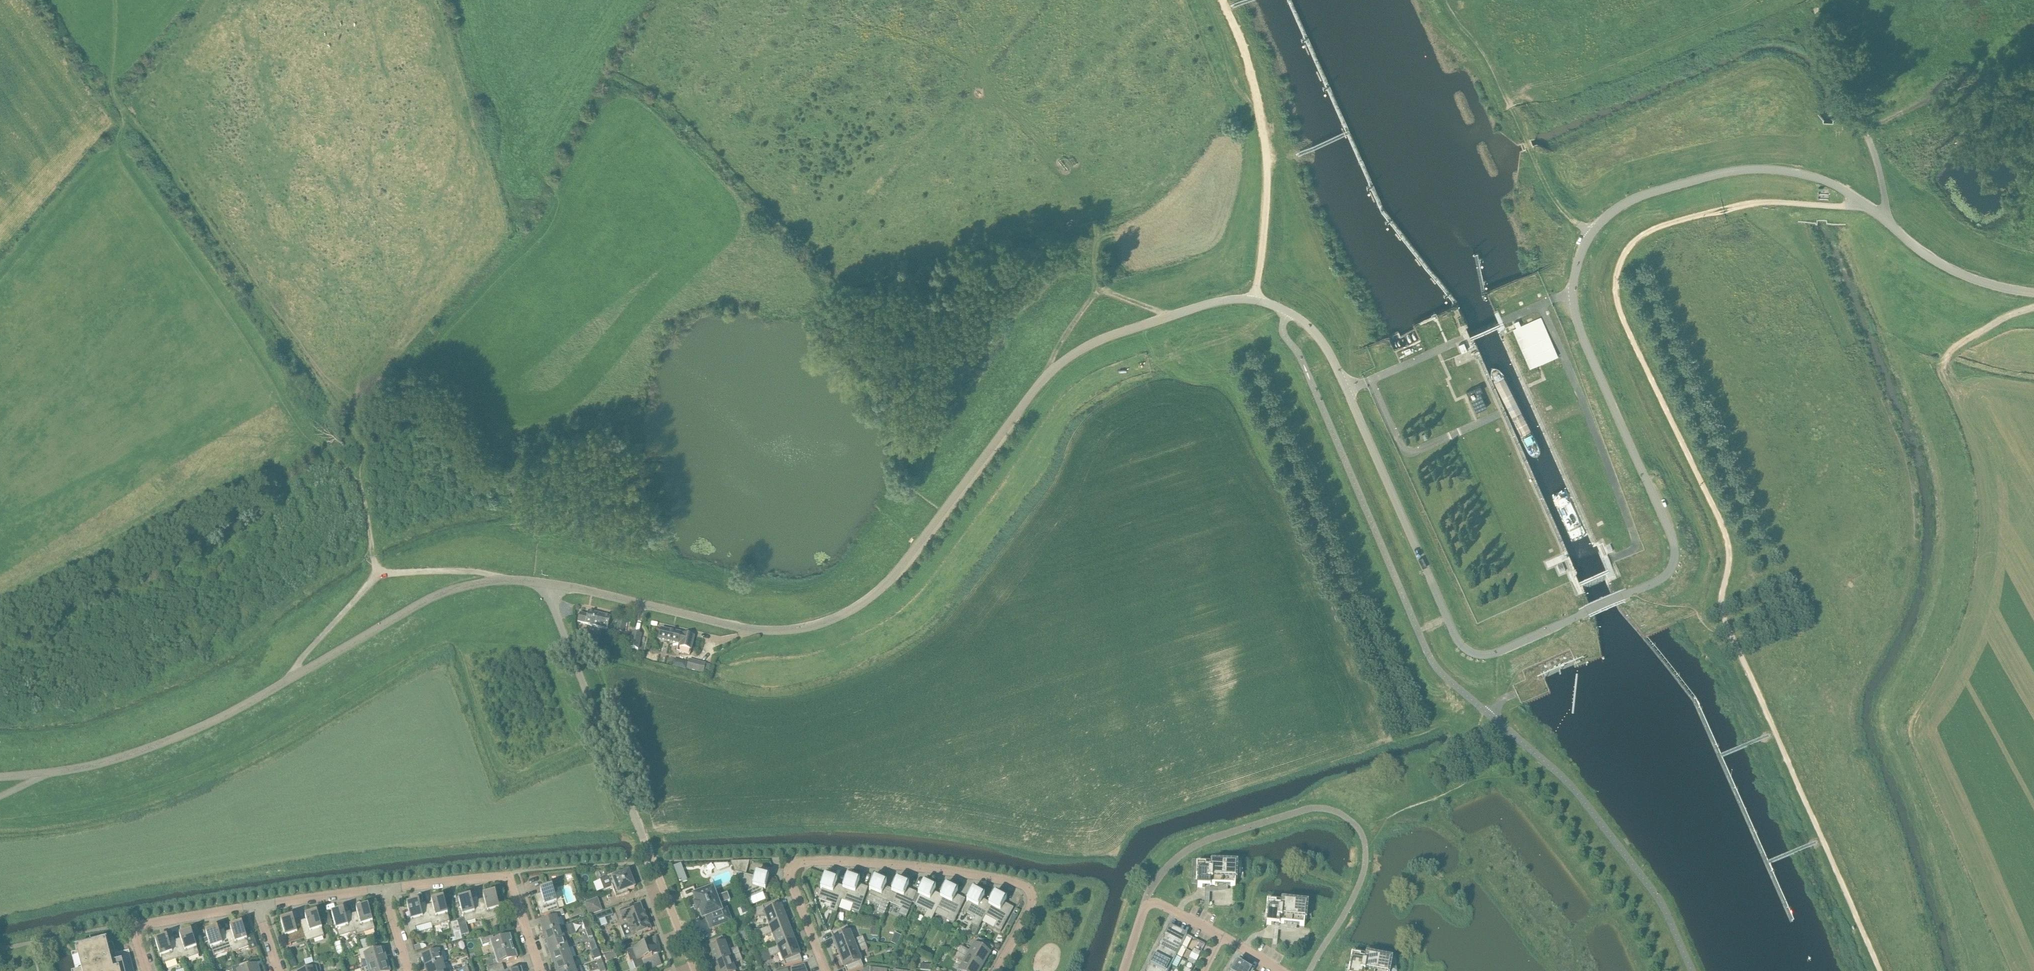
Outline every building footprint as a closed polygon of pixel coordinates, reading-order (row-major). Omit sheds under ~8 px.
[(1541,316),(1513,328),(1529,368),(1558,355),(1541,316)] [(1480,385),(1466,391),(1467,394),(1468,393),(1470,398),(1476,412),(1487,407),(1480,391),(1482,390),(1480,385)] [(607,629),(610,616),(589,611),(588,615),(580,613),(578,622),(607,629)] [(616,632),(625,633),(627,621),(619,619),(616,632)] [(681,633),(661,629),(659,640),(679,644),(677,652),(690,655),(694,636),(684,634),(683,634),(681,634),(681,633)] [(641,634),(633,633),(630,648),(638,650),(641,634)] [(674,659),(672,667),(686,670),(688,662),(674,659)] [(705,663),(690,659),(687,669),(703,673),(705,663)] [(764,889),(766,889),(769,876),(759,873),(757,873),(756,877),(746,874),(750,861),(731,862),(745,893),(747,899),(763,892),(764,889)] [(1196,881),(1198,881),(1198,888),(1210,889),(1210,887),(1235,888),(1235,880),(1237,880),(1238,865),(1211,864),(1211,868),(1205,867),(1205,866),(1197,866),(1196,881)] [(616,898),(630,893),(629,893),(628,890),(635,888),(629,871),(620,875),(620,873),(620,872),(601,879),(604,889),(612,886),(616,898)] [(843,888),(844,887),(836,884),(837,880),(835,879),(825,875),(821,888),(822,889),(819,899),(831,904),(829,911),(837,913),(841,900),(845,889),(843,888)] [(859,914),(868,888),(858,884),(860,880),(857,879),(848,876),(844,887),(843,888),(845,889),(841,900),(854,904),(851,911),(859,914)] [(887,882),(884,881),(875,877),(870,890),(871,891),(867,901),(879,906),(876,913),(884,916),(890,903),(894,892),(892,891),(893,890),(885,887),(887,882)] [(917,892),(907,888),(909,884),(906,883),(897,879),(893,890),(892,891),(894,892),(890,903),(901,908),(899,915),(906,918),(908,913),(917,892)] [(920,895),(915,905),(927,911),(924,917),(931,921),(938,908),(943,898),(941,897),(941,895),(934,892),(936,888),(924,882),(918,894),(920,895)] [(556,886),(560,905),(575,902),(571,883),(556,886)] [(946,885),(941,895),(941,897),(943,898),(938,908),(949,914),(946,920),(954,924),(961,910),(966,899),(956,895),(958,891),(955,889),(946,885)] [(705,892),(694,896),(697,903),(695,904),(698,910),(698,912),(700,911),(703,919),(707,917),(711,928),(731,921),(726,909),(721,911),(719,905),(721,904),(720,902),(718,897),(716,897),(713,889),(712,887),(704,890),(705,892)] [(535,896),(542,916),(559,910),(557,902),(553,889),(541,893),(541,894),(535,896)] [(990,903),(983,899),(985,895),(973,889),(967,901),(968,902),(963,911),(975,918),(972,924),(975,926),(971,933),(975,935),(986,916),(991,906),(989,905),(990,903)] [(1014,908),(1005,903),(1007,899),(995,893),(990,903),(989,905),(991,906),(986,916),(997,922),(994,928),(1001,932),(1014,908)] [(484,899),(478,901),(483,918),(484,921),(502,916),(500,909),(496,895),(484,898),(484,899)] [(483,918),(478,901),(477,898),(471,900),(471,898),(459,902),(463,916),(464,919),(457,921),(462,936),(469,934),(466,923),(483,918)] [(589,916),(603,911),(598,898),(585,903),(589,916)] [(432,905),(427,906),(431,924),(432,927),(450,922),(448,914),(444,900),(432,903),(432,905)] [(786,920),(781,906),(779,900),(752,910),(755,917),(766,916),(770,927),(786,920)] [(1266,918),(1267,919),(1267,926),(1279,927),(1279,925),(1304,928),(1304,920),(1306,920),(1308,905),(1281,902),(1281,906),(1276,906),(1276,904),(1267,903),(1266,918)] [(427,906),(426,903),(420,905),(419,904),(407,907),(411,921),(406,922),(410,936),(417,933),(416,928),(431,924),(427,906)] [(637,905),(619,912),(623,921),(627,919),(627,920),(626,922),(627,924),(628,926),(630,927),(633,935),(633,936),(636,935),(638,936),(642,935),(643,933),(648,931),(651,929),(650,926),(645,915),(641,903),(637,905)] [(357,932),(358,935),(375,930),(373,922),(369,908),(357,912),(357,913),(352,915),(357,932)] [(544,934),(561,928),(557,918),(565,915),(563,910),(563,909),(547,915),(551,914),(553,919),(540,923),(544,934)] [(600,920),(605,918),(613,915),(611,910),(590,918),(594,928),(595,930),(602,928),(600,920)] [(344,912),(333,916),(337,930),(339,937),(357,932),(352,915),(351,912),(345,913),(344,912)] [(306,939),(307,942),(325,936),(322,929),(318,915),(306,919),(306,920),(301,922),(306,939)] [(586,931),(590,929),(594,928),(590,918),(582,921),(586,931)] [(301,922),(300,919),(294,920),(293,919),(282,923),(286,937),(289,944),(306,939),(301,922)] [(760,930),(763,937),(773,933),(778,947),(794,941),(786,920),(770,927),(760,930)] [(247,939),(243,926),(231,930),(231,931),(226,933),(231,950),(232,953),(248,948),(249,951),(257,949),(253,938),(247,939)] [(567,926),(561,928),(544,934),(548,944),(564,938),(570,936),(567,926)] [(1181,947),(1187,935),(1169,926),(1163,938),(1181,947)] [(831,933),(839,953),(866,943),(863,937),(853,941),(848,927),(831,933)] [(231,950),(226,933),(225,930),(219,932),(218,931),(207,935),(211,948),(212,948),(214,956),(231,950)] [(748,931),(751,938),(762,934),(760,930),(748,931)] [(182,961),(200,955),(197,947),(192,934),(181,938),(181,939),(175,941),(181,958),(182,961)] [(891,944),(896,946),(900,937),(895,934),(891,944)] [(494,936),(479,938),(479,939),(481,939),(483,946),(492,943),(495,954),(513,948),(510,937),(495,942),(493,937),(494,936)] [(740,954),(738,947),(728,951),(723,937),(706,943),(714,964),(740,954)] [(168,939),(156,943),(161,957),(164,964),(181,958),(175,941),(174,938),(168,940),(168,939)] [(564,938),(548,944),(551,954),(568,949),(564,938)] [(1163,938),(1158,947),(1176,956),(1181,947),(1163,938)] [(367,939),(360,941),(362,949),(369,947),(367,939)] [(598,949),(594,939),(588,941),(592,951),(598,949)] [(982,967),(990,954),(993,948),(978,939),(971,952),(961,947),(958,952),(982,967)] [(778,947),(768,950),(771,957),(780,953),(785,967),(802,962),(794,941),(778,947)] [(123,963),(119,964),(113,942),(71,952),(76,970),(125,970),(123,963)] [(845,968),(846,970),(854,970),(863,967),(858,953),(868,949),(866,943),(839,953),(845,968)] [(446,944),(430,948),(430,949),(434,947),(436,953),(423,957),(426,967),(443,963),(440,952),(448,950),(446,944)] [(645,966),(646,970),(656,967),(656,966),(661,964),(660,961),(658,955),(660,954),(659,953),(657,947),(647,950),(645,944),(639,946),(639,947),(633,949),(633,948),(627,951),(631,963),(636,961),(639,969),(645,966)] [(362,950),(359,951),(361,960),(366,960),(368,967),(387,961),(383,949),(375,952),(373,953),(371,947),(362,950)] [(1158,947),(1154,956),(1172,965),(1177,968),(1181,959),(1176,956),(1158,947)] [(513,948),(495,954),(498,964),(487,968),(488,970),(498,970),(504,969),(502,963),(517,959),(513,948)] [(568,949),(551,954),(555,965),(571,959),(568,949)] [(771,960),(771,957),(768,950),(757,955),(761,964),(771,960)] [(615,952),(605,956),(607,962),(617,958),(615,952)] [(982,967),(958,952),(954,958),(963,964),(959,970),(980,970),(982,967)] [(733,964),(742,960),(740,954),(714,964),(716,970),(735,970),(733,964)] [(1149,965),(1160,970),(1169,970),(1172,965),(1154,956),(1149,965)] [(1365,960),(1360,959),(1360,958),(1352,956),(1349,970),(1390,970),(1392,962),(1366,957),(1365,960)] [(295,959),(289,961),(292,969),(298,968),(295,959)] [(555,965),(557,970),(569,970),(575,969),(571,959),(555,965)] [(602,960),(597,962),(600,970),(606,970),(602,960)] [(355,970),(390,970),(387,961),(368,967),(361,969),(355,970)] [(1230,970),(1252,970),(1236,961),(1230,970)] [(257,966),(253,968),(251,962),(232,968),(233,970),(259,970),(257,966)] [(320,967),(319,962),(304,966),(305,970),(321,970),(320,967)] [(427,970),(445,970),(443,963),(426,967),(427,970)]
